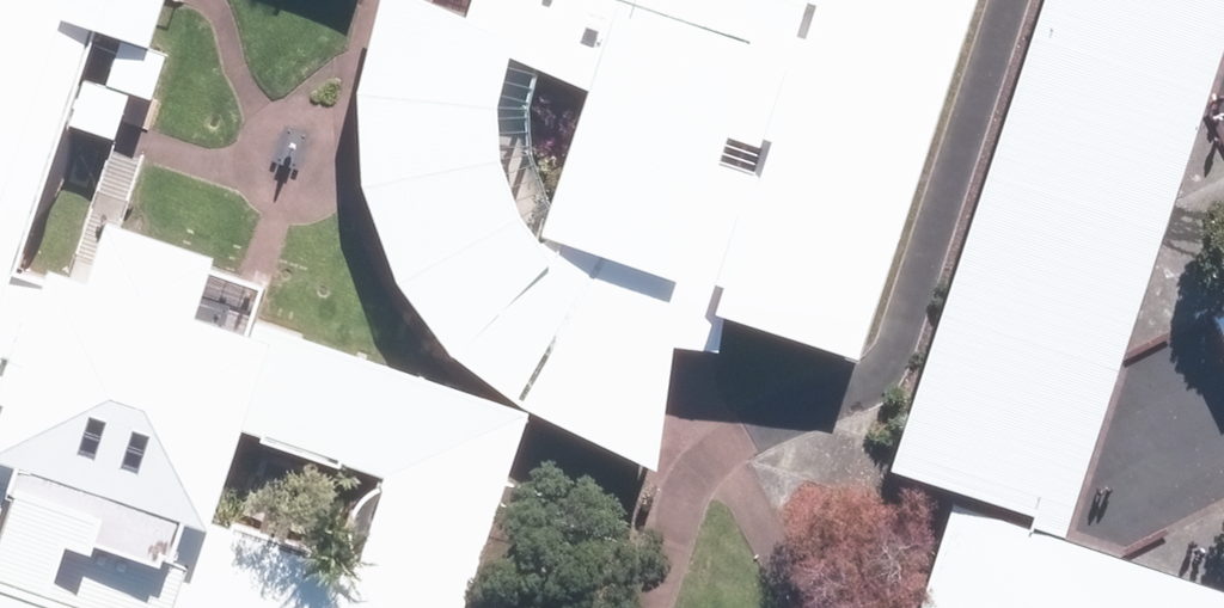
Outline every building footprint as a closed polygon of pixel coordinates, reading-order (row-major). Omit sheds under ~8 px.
[(15,209),(81,0),(0,0),(0,217),(15,209)] [(15,209),(28,266),(109,21),(162,37),(175,0),(81,0),(15,209)] [(685,333),(729,339),(729,303),(872,350),(896,277),(988,0),(487,0),(483,13),(446,0),(388,0),(365,83),(371,180),(402,271),(446,335),(531,387),(667,456),(685,333)] [(1223,67),(1223,0),(1051,0),(1047,13),(1223,69),(1223,67)] [(1177,217),(1223,69),(1047,13),(1000,162),(1177,217)] [(1130,366),(1177,217),(1000,162),(953,311),(1130,366)] [(114,269),(72,256),(63,276),(28,266),(15,209),(0,217),(0,556),(164,607),(476,607),(548,404),(215,301),(235,240),(134,208),(114,269)] [(1077,535),(1130,366),(953,311),(906,460),(1046,504),(1040,523),(1077,535)] [(1115,547),(1077,535),(1040,523),(969,501),(934,607),(1096,607),(1115,547)] [(1115,547),(1096,607),(1223,607),(1223,581),(1115,547)] [(0,556),(0,607),(164,607),(0,556)]
